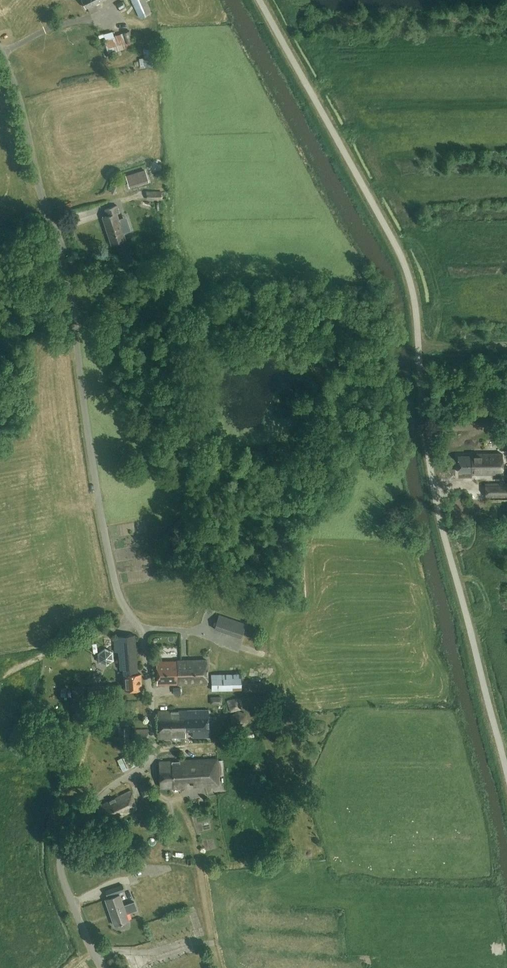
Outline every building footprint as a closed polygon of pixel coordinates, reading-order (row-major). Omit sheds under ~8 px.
[(152,0),(132,0),(140,17),(151,12),(146,3),(148,2),(152,0)] [(144,57),(145,67),(158,65),(155,47),(143,49),(144,57)] [(45,70),(52,68),(49,61),(43,63),(45,70)] [(130,187),(143,183),(139,171),(126,176),(130,187)] [(146,191),(146,199),(162,199),(162,191),(146,191)] [(107,216),(103,217),(111,244),(125,239),(117,213),(119,212),(117,205),(105,209),(107,216)] [(182,217),(172,219),(175,230),(184,228),(182,217)] [(502,474),(502,454),(471,454),(471,456),(458,457),(459,473),(472,472),(472,474),(502,474)] [(506,497),(506,483),(486,483),(486,497),(506,497)] [(214,628),(241,637),(246,623),(219,614),(214,628)] [(123,669),(123,674),(124,677),(124,690),(142,689),(141,673),(138,673),(135,634),(114,636),(116,670),(123,669)] [(112,638),(102,639),(103,653),(97,653),(98,666),(113,665),(112,638)] [(91,644),(91,655),(99,654),(99,644),(91,644)] [(181,660),(182,683),(207,682),(206,659),(181,660)] [(182,683),(181,660),(156,661),(157,684),(182,683)] [(241,688),(241,673),(211,674),(212,689),(241,688)] [(117,696),(116,684),(87,685),(88,697),(117,696)] [(87,685),(72,685),(73,724),(88,723),(87,685)] [(210,697),(210,706),(220,705),(219,697),(210,697)] [(238,699),(226,702),(229,713),(241,710),(238,699)] [(184,710),(185,730),(192,730),(193,736),(208,736),(208,709),(184,710)] [(185,730),(184,710),(178,710),(178,711),(157,711),(158,737),(171,737),(186,737),(185,730)] [(245,727),(244,713),(229,714),(230,728),(245,727)] [(129,726),(128,726),(118,726),(119,743),(130,742),(129,726)] [(133,742),(148,741),(148,728),(133,729),(133,733),(130,733),(131,741),(133,741),(133,742)] [(121,774),(133,769),(129,757),(116,761),(121,774)] [(159,762),(161,788),(187,786),(187,779),(194,779),(194,786),(219,785),(218,758),(179,760),(179,761),(159,762)] [(110,820),(138,807),(130,790),(99,806),(110,820)] [(197,795),(200,802),(207,799),(204,792),(197,795)] [(210,815),(194,819),(202,853),(217,850),(210,815)] [(175,821),(168,822),(169,832),(176,832),(175,821)] [(191,844),(190,838),(176,841),(175,836),(167,837),(168,847),(183,844),(184,846),(191,844)] [(107,896),(122,891),(125,890),(122,883),(105,889),(107,896)] [(120,894),(108,898),(105,899),(114,925),(129,920),(126,913),(137,909),(134,901),(123,905),(120,894)]
